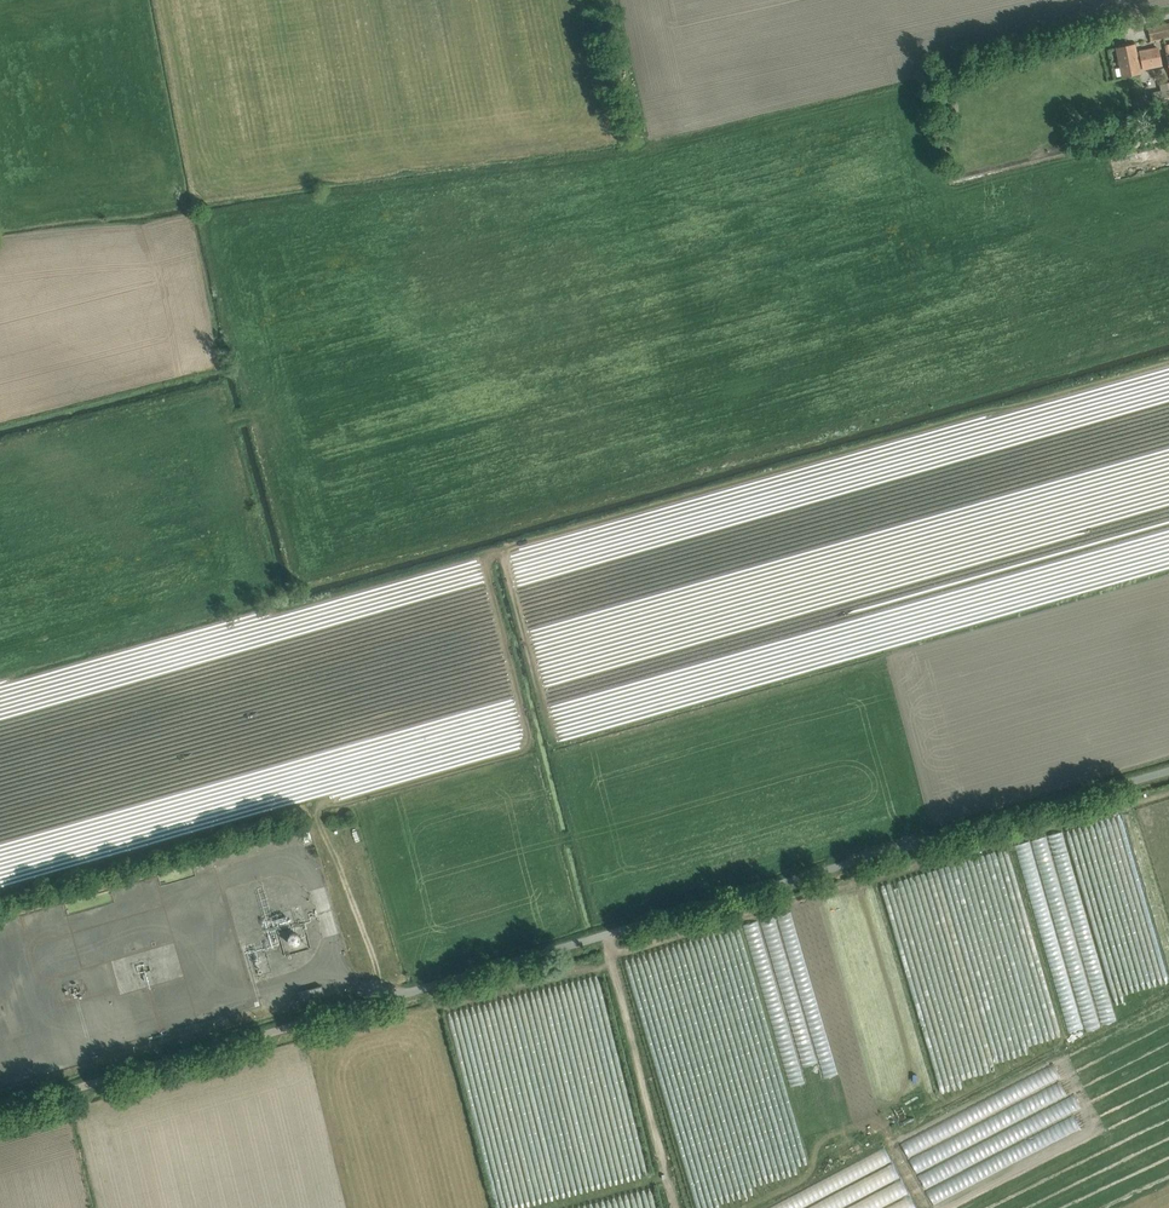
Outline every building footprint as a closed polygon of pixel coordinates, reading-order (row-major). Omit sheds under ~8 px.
[(1146,26),(1149,41),(1168,38),(1168,21),(1146,26)] [(1135,44),(1116,47),(1122,78),(1141,73),(1141,70),(1162,66),(1159,46),(1136,51),(1135,44)] [(124,956),(127,972),(134,971),(131,955),(124,956)] [(322,985),(298,992),(300,1001),(324,994),(322,985)]
